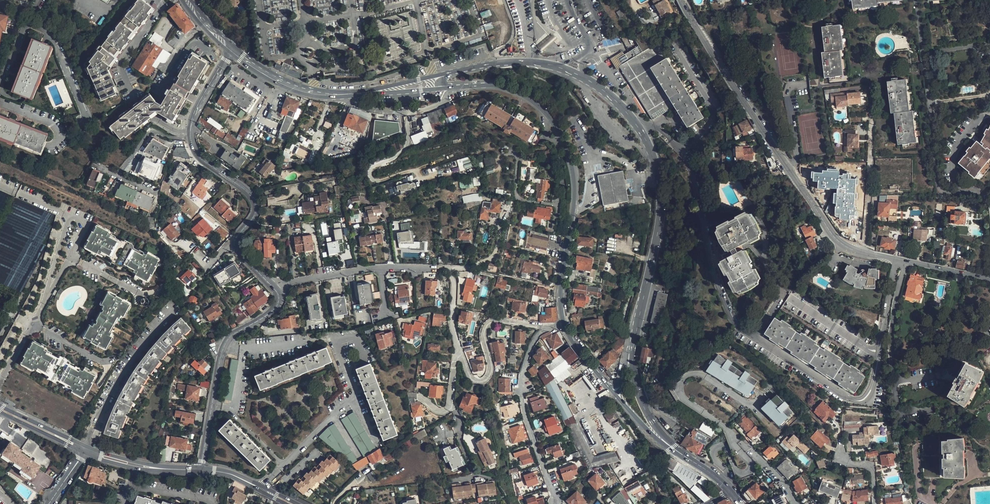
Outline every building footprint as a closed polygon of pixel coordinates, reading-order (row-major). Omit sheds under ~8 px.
[(154,9),(142,0),(138,0),(120,22),(119,21),(112,30),(110,29),(108,29),(106,29),(105,30),(104,30),(103,31),(99,37),(98,39),(98,41),(98,43),(99,45),(100,46),(91,58),(90,57),(83,66),(88,76),(89,75),(101,102),(117,94),(114,88),(116,87),(108,68),(154,9)] [(664,10),(669,7),(666,0),(654,0),(659,11),(663,9),(664,10)] [(184,13),(177,4),(168,11),(178,23),(182,20),(179,16),(184,13)] [(489,10),(480,13),(482,18),(491,15),(489,10)] [(185,33),(194,26),(184,13),(179,16),(182,20),(178,23),(185,33)] [(408,33),(407,20),(394,22),(377,24),(379,36),(408,33)] [(483,25),(485,30),(493,28),(491,22),(483,25)] [(836,25),(820,27),(821,39),(823,53),(820,53),(822,63),(824,79),(840,76),(836,51),(840,51),(836,25)] [(541,39),(535,44),(542,51),(546,48),(557,38),(560,35),(554,28),(552,30),(541,39)] [(703,118),(667,58),(657,43),(651,31),(633,37),(639,47),(626,55),(619,59),(622,65),(620,66),(621,68),(629,81),(653,119),(675,105),(689,127),(703,118)] [(162,48),(158,45),(162,38),(155,33),(153,36),(151,34),(146,41),(149,43),(142,54),(154,61),(156,58),(162,48)] [(905,37),(894,38),(896,49),(906,47),(905,37)] [(29,99),(51,47),(34,40),(12,92),(29,99)] [(170,54),(162,48),(156,58),(161,61),(162,62),(164,62),(165,61),(166,60),(170,54)] [(210,61),(191,51),(161,107),(156,104),(149,95),(109,127),(121,142),(157,114),(173,125),(210,61)] [(134,67),(142,54),(139,52),(131,65),(134,67)] [(619,59),(626,55),(624,52),(611,59),(618,70),(621,68),(620,66),(622,65),(619,59)] [(81,113),(55,54),(49,56),(75,116),(81,113)] [(154,61),(142,54),(134,67),(148,77),(152,71),(154,72),(156,68),(152,65),(154,61)] [(909,64),(907,54),(896,55),(896,57),(889,58),(890,67),(909,64)] [(287,74),(298,79),(300,74),(289,69),(290,66),(283,63),(282,65),(276,63),(273,67),(275,68),(287,74)] [(903,79),(887,81),(889,96),(890,112),(894,112),(896,132),(897,144),(913,142),(910,111),(906,111),(903,79)] [(230,81),(219,96),(220,96),(217,103),(224,106),(223,109),(227,111),(232,102),(247,112),(256,99),(230,81)] [(861,103),(860,93),(847,94),(847,96),(848,104),(861,103)] [(840,94),(830,95),(831,100),(834,100),(834,103),(836,102),(836,107),(843,107),(846,106),(848,106),(848,104),(847,96),(845,97),(844,97),(844,95),(841,95),(840,94)] [(299,102),(287,97),(282,111),(288,112),(289,109),(296,112),(299,102)] [(511,115),(488,101),(480,114),(502,127),(501,128),(504,130),(503,132),(507,134),(507,133),(510,134),(511,132),(531,144),(539,131),(515,117),(509,126),(506,124),(511,115)] [(459,118),(454,105),(444,109),(448,117),(450,122),(459,118)] [(443,107),(427,113),(432,124),(442,120),(448,117),(444,109),(443,107)] [(266,118),(284,125),(281,131),(288,134),(294,118),(286,115),(281,114),(269,109),(266,118)] [(367,121),(353,115),(353,116),(348,114),(343,127),(347,129),(348,127),(362,132),(367,121)] [(509,126),(515,117),(511,115),(506,124),(509,126)] [(0,117),(0,136),(41,150),(47,134),(0,117)] [(375,119),(372,145),(401,136),(399,122),(375,119)] [(446,133),(442,120),(432,124),(430,125),(432,130),(435,137),(446,133)] [(751,129),(747,121),(737,126),(741,134),(744,132),(747,131),(749,136),(754,134),(755,134),(756,134),(753,128),(751,129)] [(220,138),(221,139),(225,134),(209,122),(205,127),(210,131),(220,138)] [(972,175),(989,155),(989,126),(985,135),(986,136),(981,145),(977,142),(972,148),(971,147),(964,154),(965,155),(959,162),(969,170),(968,171),(972,175)] [(361,135),(362,132),(348,127),(347,129),(361,135)] [(845,129),(845,133),(848,133),(848,145),(852,145),(858,145),(858,133),(855,133),(855,129),(845,129)] [(435,137),(432,130),(425,133),(427,139),(435,137)] [(280,131),(278,138),(288,142),(291,136),(280,131)] [(247,132),(244,138),(256,142),(257,137),(247,132)] [(238,141),(227,134),(223,139),(234,147),(238,141)] [(162,160),(169,148),(149,137),(146,142),(149,144),(143,152),(162,160)] [(172,154),(181,158),(190,157),(185,148),(185,147),(176,146),(172,154)] [(752,149),(742,149),(742,147),(736,148),(737,162),(743,162),(743,159),(752,159),(752,149)] [(226,150),(220,158),(238,169),(246,158),(241,155),(239,158),(226,150)] [(482,159),(486,173),(502,169),(499,155),(482,159)] [(145,160),(141,158),(135,172),(156,182),(163,165),(146,157),(145,160)] [(456,160),(459,171),(472,168),(469,157),(456,160)] [(519,157),(516,179),(534,181),(536,165),(534,165),(535,158),(519,157)] [(261,173),(268,177),(277,164),(267,158),(263,163),(267,165),(261,173)] [(181,185),(190,172),(179,164),(174,169),(177,171),(171,178),(181,185)] [(93,170),(87,185),(103,191),(109,177),(93,170)] [(818,172),(814,172),(813,180),(818,181),(818,189),(837,190),(835,218),(854,219),(856,179),(846,177),(847,173),(828,170),(818,172)] [(625,173),(599,176),(602,207),(629,204),(625,173)] [(195,194),(202,199),(206,193),(205,192),(207,189),(202,186),(205,182),(200,178),(191,191),(195,194)] [(116,180),(111,188),(117,191),(115,196),(132,203),(149,211),(151,205),(150,205),(152,200),(145,197),(146,196),(137,192),(128,188),(127,190),(120,186),(122,183),(116,180)] [(472,180),(460,181),(461,188),(473,187),(472,180)] [(544,199),(546,181),(540,180),(539,185),(537,185),(536,191),(538,191),(537,198),(544,199)] [(397,186),(393,187),(394,191),(400,189),(400,190),(411,188),(412,186),(413,186),(414,186),(414,185),(415,184),(414,183),(413,182),(412,182),(412,183),(411,183),(411,184),(408,183),(403,184),(397,186)] [(490,190),(491,196),(508,193),(506,186),(490,190)] [(12,196),(0,190),(0,217),(12,196)] [(328,201),(327,191),(320,192),(320,195),(314,196),(308,197),(309,201),(302,202),(304,213),(319,211),(319,212),(328,210),(327,204),(328,203),(328,201)] [(462,195),(463,203),(482,201),(481,193),(462,195)] [(897,195),(889,195),(878,195),(878,203),(878,215),(888,215),(888,208),(896,208),(897,195)] [(0,227),(0,283),(21,292),(48,245),(43,243),(52,225),(49,224),(55,214),(17,198),(0,227)] [(220,198),(214,206),(223,213),(221,215),(229,222),(233,217),(230,215),(233,212),(228,208),(229,207),(220,198)] [(499,212),(501,204),(484,201),(481,213),(488,215),(489,210),(499,212)] [(363,218),(364,224),(369,222),(370,223),(378,221),(376,214),(381,213),(380,205),(372,207),(372,205),(364,207),(366,217),(363,218)] [(528,208),(527,216),(536,218),(542,219),(549,220),(551,209),(542,208),(542,211),(536,210),(533,210),(534,209),(528,208)] [(951,224),(965,225),(969,225),(970,213),(966,213),(956,212),(952,212),(951,224)] [(757,281),(752,269),(749,271),(745,263),(747,261),(741,249),(739,246),(738,244),(747,239),(748,241),(758,236),(746,213),(736,218),(737,220),(728,225),(727,223),(723,225),(715,230),(726,253),(728,256),(718,261),(724,273),(727,272),(731,281),(729,282),(735,293),(757,281)] [(212,228),(203,218),(198,223),(192,229),(198,237),(200,234),(203,237),(212,228)] [(547,228),(549,220),(542,219),(541,224),(541,227),(544,227),(547,228)] [(591,223),(591,222),(585,220),(578,219),(577,223),(584,224),(583,227),(591,229),(591,228),(594,229),(595,224),(591,223)] [(342,221),(333,223),(337,240),(345,239),(342,221)] [(413,241),(411,230),(410,231),(409,222),(400,224),(401,232),(397,233),(399,248),(403,248),(403,247),(409,247),(409,248),(420,249),(420,242),(413,241)] [(179,234),(170,223),(163,230),(172,241),(179,234)] [(97,225),(85,247),(148,283),(161,261),(97,225)] [(817,246),(811,236),(816,233),(811,225),(806,227),(805,225),(800,227),(807,238),(805,239),(811,249),(817,246)] [(925,227),(916,227),(909,226),(909,228),(912,229),(911,232),(916,233),(916,240),(919,240),(919,242),(925,242),(925,227)] [(529,230),(525,248),(530,249),(530,247),(547,251),(550,235),(529,230)] [(458,231),(458,239),(463,239),(470,240),(472,240),(472,232),(471,232),(471,234),(464,233),(464,231),(458,231)] [(359,246),(371,244),(382,241),(380,232),(369,235),(357,237),(359,246)] [(315,249),(312,234),(304,236),(306,251),(315,249)] [(306,251),(304,236),(294,237),(296,252),(306,251)] [(592,238),(577,237),(576,245),(591,246),(591,242),(592,238)] [(896,240),(881,238),(880,246),(894,248),(896,240)] [(264,257),(271,256),(271,252),(275,252),(274,246),(271,246),(270,239),(264,240),(265,243),(261,243),(258,241),(255,241),(254,244),(254,249),(256,252),(260,251),(261,249),(264,249),(264,257)] [(328,253),(339,251),(343,250),(342,242),(338,243),(337,240),(326,242),(328,253)] [(951,244),(947,244),(946,248),(945,247),(944,254),(947,255),(946,260),(950,260),(952,248),(951,248),(951,244)] [(592,259),(576,256),(573,255),(571,262),(575,262),(576,263),(575,269),(590,271),(592,259)] [(523,258),(521,264),(524,265),(522,271),(526,272),(528,269),(532,270),(531,273),(533,273),(532,277),(537,279),(540,267),(538,266),(539,263),(533,261),(532,262),(530,261),(529,262),(528,262),(529,259),(523,258)] [(549,266),(556,268),(558,261),(551,259),(549,266)] [(495,273),(498,267),(490,263),(487,270),(495,273)] [(239,272),(234,264),(215,276),(220,285),(239,272)] [(856,270),(849,265),(845,271),(846,272),(843,277),(850,281),(853,281),(855,275),(865,278),(864,284),(867,285),(874,285),(874,279),(876,279),(876,269),(867,269),(866,274),(865,274),(864,272),(865,271),(865,270),(865,269),(864,268),(863,268),(862,268),(861,269),(860,270),(860,271),(861,272),(858,273),(855,273),(856,270)] [(184,275),(181,278),(186,284),(191,280),(193,282),(196,279),(189,270),(184,275)] [(853,281),(864,284),(865,278),(855,275),(853,281)] [(908,285),(909,285),(907,295),(922,298),(923,292),(922,292),(923,288),(922,288),(923,281),(924,278),(917,276),(917,277),(910,275),(908,282),(908,285)] [(504,289),(508,291),(509,286),(506,285),(506,282),(501,280),(501,277),(498,277),(495,287),(501,288),(500,292),(503,293),(504,289)] [(471,302),(473,295),(471,294),(473,285),(474,280),(466,278),(463,292),(464,292),(462,300),(471,302)] [(425,295),(435,296),(435,287),(437,287),(437,281),(426,280),(425,295)] [(372,303),(369,283),(356,285),(359,305),(372,303)] [(397,285),(398,290),(398,294),(395,294),(396,302),(410,301),(408,289),(408,284),(397,285)] [(576,284),(572,289),(586,291),(588,291),(597,292),(598,292),(599,288),(589,287),(587,286),(587,285),(576,284)] [(252,299),(258,308),(269,301),(261,289),(258,285),(254,288),(256,292),(250,297),(251,298),(252,299)] [(548,289),(539,288),(538,290),(534,290),(533,295),(545,297),(544,302),(546,302),(547,297),(548,291),(548,289)] [(775,318),(764,334),(853,394),(864,378),(871,367),(864,363),(869,355),(862,350),(870,337),(796,288),(787,300),(782,307),(779,312),(775,317),(775,318)] [(586,291),(572,289),(571,294),(573,294),(572,305),(584,307),(585,303),(588,303),(589,296),(586,295),(586,294),(586,291)] [(134,306),(109,292),(83,339),(108,353),(134,306)] [(651,322),(661,325),(668,294),(658,292),(651,322)] [(307,319),(315,318),(315,320),(320,319),(316,295),(311,296),(311,297),(303,298),(307,319)] [(191,297),(189,299),(188,300),(188,302),(189,304),(190,305),(191,305),(193,306),(194,306),(195,305),(197,303),(197,302),(197,300),(197,299),(195,297),(193,297),(192,297),(191,297)] [(344,297),(332,299),(334,316),(347,314),(344,297)] [(252,299),(243,305),(247,310),(249,314),(252,317),(260,311),(258,308),(252,299)] [(556,306),(545,306),(546,302),(544,302),(535,301),(532,301),(532,302),(529,321),(541,322),(554,321),(557,318),(556,306)] [(525,304),(513,302),(512,308),(513,309),(513,310),(524,312),(525,304)] [(203,311),(209,321),(222,313),(218,307),(214,309),(212,306),(203,311)] [(472,313),(461,311),(461,316),(459,316),(459,321),(470,323),(472,313)] [(237,324),(246,316),(243,312),(234,320),(237,324)] [(444,321),(445,315),(434,313),(433,320),(432,325),(440,326),(440,321),(444,321)] [(297,327),(294,315),(288,316),(289,318),(277,320),(278,325),(280,325),(281,330),(297,327)] [(605,327),(604,319),(603,316),(600,316),(600,319),(585,321),(587,330),(601,328),(605,327)] [(189,327),(180,317),(175,322),(161,335),(148,350),(141,358),(134,367),(124,384),(118,394),(113,405),(109,414),(105,425),(103,433),(116,438),(117,432),(120,425),(123,416),(127,408),(132,398),(136,391),(142,382),(153,366),(159,358),(166,349),(175,341),(189,327)] [(403,323),(402,327),(404,327),(404,330),(406,330),(404,337),(413,339),(414,335),(419,336),(419,335),(421,334),(424,324),(414,321),(413,325),(403,323)] [(375,333),(379,348),(385,347),(385,346),(390,344),(388,337),(390,337),(392,336),(391,332),(388,333),(385,334),(384,331),(375,333)] [(517,331),(515,331),(515,343),(524,343),(524,337),(524,335),(524,332),(522,331),(517,331)] [(562,343),(557,333),(552,335),(550,332),(545,334),(541,336),(543,339),(547,337),(547,338),(553,348),(562,343)] [(650,338),(643,337),(641,345),(648,346),(650,338)] [(100,376),(32,339),(19,364),(86,400),(100,376)] [(492,362),(496,361),(496,362),(497,365),(497,366),(499,366),(499,368),(500,369),(501,369),(503,368),(503,367),(504,365),(506,364),(505,359),(504,351),(505,351),(503,342),(497,343),(497,342),(493,342),(489,343),(489,344),(491,352),(492,362)] [(623,342),(620,345),(618,343),(608,350),(611,353),(614,350),(620,357),(621,358),(622,357),(621,355),(623,353),(625,342),(623,342)] [(566,425),(576,424),(554,379),(555,378),(571,366),(580,359),(571,346),(561,353),(558,356),(554,358),(545,366),(540,370),(538,371),(545,385),(557,408),(566,425)] [(549,357),(541,347),(536,351),(536,352),(532,355),(536,360),(536,359),(540,364),(549,357)] [(641,361),(646,362),(647,356),(651,357),(652,348),(648,348),(643,347),(641,361)] [(255,376),(260,389),(267,386),(267,387),(277,383),(290,377),(291,378),(301,374),(301,373),(314,368),(315,368),(324,364),(331,361),(326,348),(317,351),(316,349),(313,352),(308,353),(309,354),(298,359),(297,357),(293,360),(289,361),(289,362),(274,368),(273,367),(270,369),(265,370),(266,371),(255,376)] [(601,361),(608,368),(617,361),(619,359),(620,357),(614,350),(611,353),(601,361)] [(751,390),(753,391),(755,388),(754,387),(758,381),(749,375),(748,376),(730,365),(726,362),(727,361),(718,355),(713,362),(712,361),(709,364),(711,365),(709,369),(715,373),(713,375),(716,377),(717,376),(723,380),(723,378),(735,386),(734,388),(737,390),(738,388),(743,391),(744,390),(749,394),(751,390)] [(471,362),(474,372),(483,370),(482,368),(484,368),(483,365),(483,363),(484,362),(483,357),(477,358),(477,360),(471,362)] [(608,368),(611,372),(619,366),(620,357),(619,359),(617,361),(608,368)] [(210,367),(202,359),(198,363),(195,360),(191,364),(197,369),(203,374),(210,367)] [(436,368),(436,363),(427,362),(426,366),(425,366),(424,372),(431,373),(431,375),(434,376),(435,374),(437,374),(438,373),(439,370),(437,368),(436,368)] [(397,435),(370,364),(355,368),(357,375),(356,375),(359,378),(359,382),(360,382),(364,392),(363,393),(366,395),(366,400),(367,400),(371,410),(370,410),(373,413),(372,418),(374,417),(378,427),(376,428),(380,431),(379,435),(380,434),(383,440),(397,435)] [(912,384),(899,386),(903,407),(945,400),(945,397),(946,398),(948,395),(963,405),(967,396),(966,396),(974,382),(975,383),(980,374),(980,373),(979,372),(965,364),(954,383),(944,378),(936,379),(937,385),(913,390),(912,384)] [(534,366),(528,370),(532,375),(538,371),(535,367),(534,366)] [(717,376),(716,377),(734,388),(735,386),(723,378),(723,380),(717,376)] [(498,390),(508,391),(508,382),(509,382),(509,377),(498,377),(498,390)] [(474,392),(476,384),(475,384),(473,384),(472,383),(471,383),(468,390),(474,392)] [(199,388),(183,385),(178,384),(177,389),(182,390),(186,391),(185,398),(197,400),(199,388)] [(429,397),(440,398),(440,394),(442,394),(443,386),(430,385),(429,397)] [(738,388),(737,390),(748,396),(749,394),(744,390),(743,391),(738,388)] [(470,412),(474,403),(477,404),(479,398),(466,393),(464,398),(462,398),(459,406),(463,408),(462,410),(470,412)] [(547,407),(544,398),(539,399),(538,395),(530,397),(531,402),(534,411),(547,407)] [(777,418),(781,423),(784,421),(785,422),(788,419),(787,418),(792,412),(787,407),(786,408),(782,404),(784,403),(776,395),(770,401),(769,399),(765,403),(766,404),(764,406),(769,411),(766,414),(769,416),(770,415),(775,420),(777,418)] [(827,404),(823,400),(813,411),(824,421),(835,410),(831,407),(832,406),(829,403),(827,404)] [(516,414),(513,403),(500,407),(502,412),(503,411),(505,418),(516,414)] [(421,404),(411,406),(414,418),(423,415),(421,404)] [(609,423),(616,419),(618,417),(613,409),(611,410),(607,412),(608,414),(605,416),(609,423)] [(712,436),(715,430),(684,409),(680,415),(694,424),(712,436)] [(194,414),(175,410),(174,415),(180,416),(181,417),(180,423),(183,423),(183,424),(189,426),(190,424),(192,425),(194,414)] [(340,419),(363,457),(364,457),(366,455),(371,452),(376,450),(353,412),(340,419)] [(554,415),(544,419),(544,420),(542,421),(545,430),(547,429),(549,433),(559,430),(561,429),(559,424),(557,425),(554,415)] [(770,415),(769,416),(778,426),(781,423),(777,418),(775,420),(770,415)] [(759,430),(746,416),(738,423),(748,433),(747,435),(750,439),(759,430)] [(259,470),(269,459),(265,455),(266,454),(263,452),(261,449),(260,450),(252,442),(253,441),(249,438),(247,435),(246,436),(238,428),(239,427),(236,426),(234,422),(233,423),(229,419),(218,430),(259,470)] [(322,440),(352,464),(357,461),(334,423),(326,427),(318,437),(322,440)] [(524,439),(519,424),(508,428),(507,424),(500,426),(504,440),(507,439),(504,430),(507,429),(512,443),(524,439)] [(831,426),(828,430),(834,435),(837,431),(831,426)] [(876,426),(862,427),(862,432),(859,432),(860,435),(852,435),(853,445),(859,445),(859,446),(864,445),(865,444),(870,444),(869,438),(868,435),(870,435),(876,434),(876,426)] [(426,432),(424,428),(412,435),(408,438),(411,442),(426,432)] [(811,437),(821,446),(826,442),(827,443),(831,439),(819,428),(811,437)] [(709,440),(690,429),(687,435),(706,445),(709,440)] [(655,469),(650,464),(648,461),(646,462),(631,434),(630,435),(625,438),(625,437),(620,440),(639,471),(629,476),(620,462),(619,461),(611,464),(620,481),(625,488),(639,481),(654,473),(657,471),(658,471),(661,469),(658,467),(655,469)] [(810,448),(794,434),(791,438),(788,435),(783,440),(790,448),(793,444),(795,446),(797,444),(805,452),(810,448)] [(187,439),(171,436),(166,435),(165,444),(169,445),(169,446),(185,450),(187,439)] [(944,474),(962,475),(963,464),(962,464),(961,449),(962,449),(962,438),(944,440),(944,453),(940,453),(939,435),(922,435),(923,454),(923,479),(944,479),(944,474)] [(702,445),(692,439),(687,436),(681,445),(686,448),(697,454),(702,445)] [(475,442),(474,442),(476,447),(479,452),(477,453),(481,462),(486,460),(487,464),(493,462),(483,439),(482,439),(475,442)] [(553,457),(563,454),(562,453),(561,450),(561,448),(558,442),(548,445),(544,447),(546,453),(551,451),(553,457)] [(586,444),(577,448),(581,456),(588,470),(597,467),(592,458),(586,444)] [(39,481),(41,478),(39,477),(44,471),(45,469),(43,467),(34,461),(35,460),(37,458),(28,452),(27,453),(26,452),(15,445),(10,452),(9,451),(5,456),(19,465),(16,469),(25,474),(25,478),(29,481),(33,480),(33,479),(34,478),(37,480),(39,481)] [(770,446),(763,453),(765,454),(763,456),(766,459),(768,457),(769,458),(775,452),(774,451),(775,450),(771,445),(770,447),(770,446)] [(448,461),(452,469),(462,464),(460,461),(462,460),(459,455),(457,450),(456,450),(454,447),(449,449),(447,446),(442,448),(445,454),(448,461)] [(376,450),(371,452),(366,455),(364,457),(367,462),(370,461),(371,464),(376,461),(383,456),(383,455),(378,448),(376,450)] [(394,449),(390,452),(383,456),(387,461),(394,457),(392,454),(395,452),(394,449)] [(518,461),(520,465),(532,461),(531,457),(529,457),(529,455),(528,453),(525,454),(523,449),(516,452),(519,460),(518,461)] [(898,465),(896,452),(882,455),(884,467),(898,465)] [(592,458),(597,467),(609,464),(611,464),(619,461),(615,453),(592,458)] [(325,475),(331,469),(332,470),(338,462),(328,454),(322,461),(321,460),(315,467),(313,466),(307,473),(305,471),(299,479),(298,478),(292,484),(302,492),(308,486),(309,487),(315,480),(316,481),(323,474),(325,475)] [(367,462),(364,457),(363,457),(357,461),(352,464),(356,469),(367,462)] [(692,489),(701,476),(694,472),(677,462),(666,457),(662,466),(673,471),(673,472),(692,489)] [(795,469),(786,459),(779,466),(788,476),(795,469)] [(819,469),(826,466),(824,459),(816,461),(819,469)] [(560,469),(564,481),(574,477),(573,475),(578,474),(577,470),(578,470),(576,464),(560,469)] [(83,478),(87,479),(87,480),(87,481),(87,482),(88,483),(89,483),(91,483),(92,482),(92,481),(101,484),(105,472),(91,467),(87,465),(83,478)] [(660,477),(663,473),(670,478),(670,477),(672,478),(673,477),(670,473),(661,469),(658,471),(660,476),(660,477)] [(521,481),(517,471),(512,473),(510,474),(513,484),(512,484),(514,491),(517,490),(515,483),(521,481)] [(534,471),(523,475),(527,486),(537,482),(534,471)] [(587,480),(596,489),(605,481),(596,472),(587,480)] [(853,483),(865,482),(864,474),(857,475),(857,476),(853,477),(853,483)] [(798,493),(807,487),(801,477),(792,482),(798,493)] [(831,493),(839,496),(840,492),(842,493),(844,489),(844,487),(836,484),(836,483),(829,481),(829,482),(822,479),(819,489),(826,492),(826,493),(826,494),(827,495),(828,495),(829,495),(830,495),(831,494),(831,493)] [(246,487),(236,482),(233,480),(231,485),(234,486),(231,491),(233,492),(230,497),(241,503),(244,497),(242,496),(246,487)] [(477,491),(478,493),(487,492),(487,493),(495,491),(494,482),(490,482),(489,480),(485,481),(485,483),(480,484),(480,481),(476,482),(476,483),(477,491)] [(641,485),(639,481),(625,488),(627,493),(641,485)] [(451,487),(453,497),(462,495),(467,495),(471,494),(471,492),(475,491),(474,483),(470,484),(470,482),(466,482),(466,485),(464,485),(460,485),(460,483),(456,483),(456,486),(451,487)] [(747,490),(744,486),(739,490),(743,494),(749,502),(753,499),(754,500),(762,493),(755,484),(747,490)] [(678,487),(673,490),(680,503),(685,501),(686,503),(690,501),(682,488),(680,489),(678,487)] [(852,489),(844,487),(844,489),(842,493),(841,496),(849,499),(852,489)] [(629,496),(624,489),(620,491),(625,499),(629,496)] [(857,489),(856,494),(853,494),(852,494),(853,500),(865,499),(865,496),(869,496),(869,489),(857,489)] [(566,500),(565,501),(568,503),(582,503),(586,501),(577,491),(566,500)] [(625,499),(620,491),(611,498),(616,503),(629,503),(625,499)] [(784,492),(780,494),(785,502),(788,500),(784,492)] [(780,494),(773,499),(776,503),(782,503),(785,502),(780,494)] [(161,503),(153,500),(154,499),(144,495),(143,497),(137,495),(133,503),(177,503),(170,502),(170,503),(162,500),(161,503)] [(542,498),(539,499),(539,498),(536,499),(535,495),(526,498),(528,503),(529,503),(530,503),(544,503),(542,498)]
